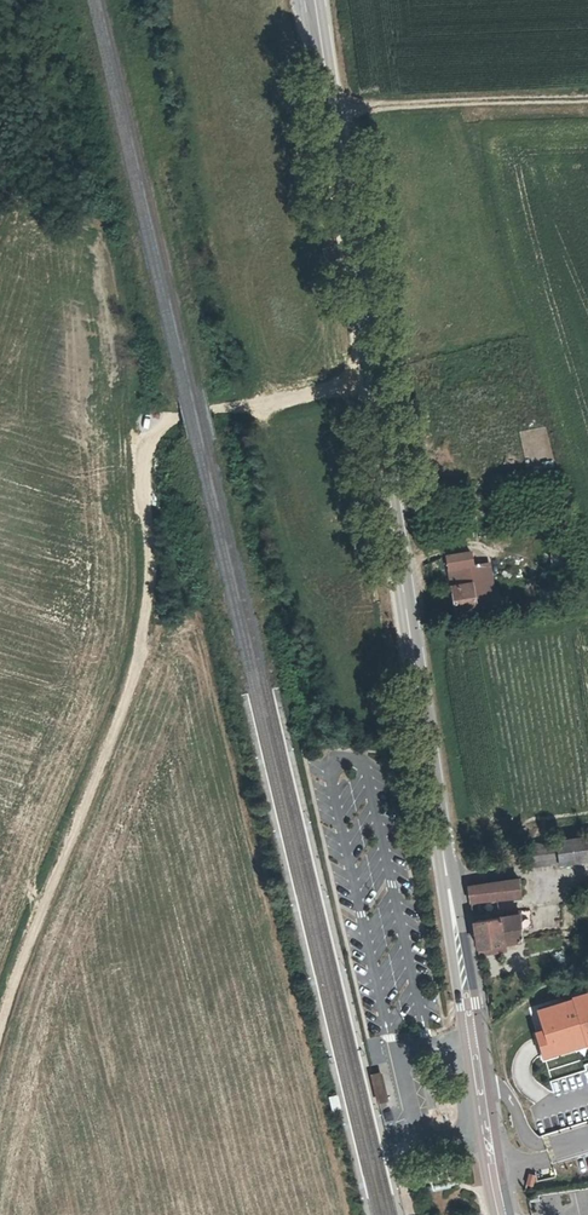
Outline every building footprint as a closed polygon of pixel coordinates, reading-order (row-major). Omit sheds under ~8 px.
[(443,555),(448,586),(468,583),(473,609),(500,605),(497,589),(494,590),(489,563),(473,567),(470,551),(443,555)] [(468,583),(448,586),(452,612),(473,609),(468,583)] [(556,841),(559,863),(559,865),(587,860),(587,836),(556,841)] [(556,841),(528,845),(528,868),(559,863),(556,841)] [(519,879),(468,886),(470,902),(498,899),(520,897),(519,879)] [(498,899),(470,902),(473,922),(501,918),(498,899)] [(501,918),(473,922),(477,947),(504,943),(521,940),(520,914),(501,918)] [(504,943),(477,947),(479,955),(505,950),(504,943)] [(533,1008),(541,1029),(534,1032),(536,1040),(543,1058),(587,1042),(587,988),(533,1008)] [(370,1068),(368,1069),(371,1079),(382,1076),(381,1073),(379,1066),(370,1068)] [(575,1074),(552,1075),(553,1092),(576,1091),(575,1074)] [(382,1076),(371,1079),(376,1100),(379,1107),(380,1107),(383,1106),(384,1101),(385,1095),(384,1088),(382,1076)] [(331,1113),(341,1110),(336,1093),(326,1096),(331,1113)]
